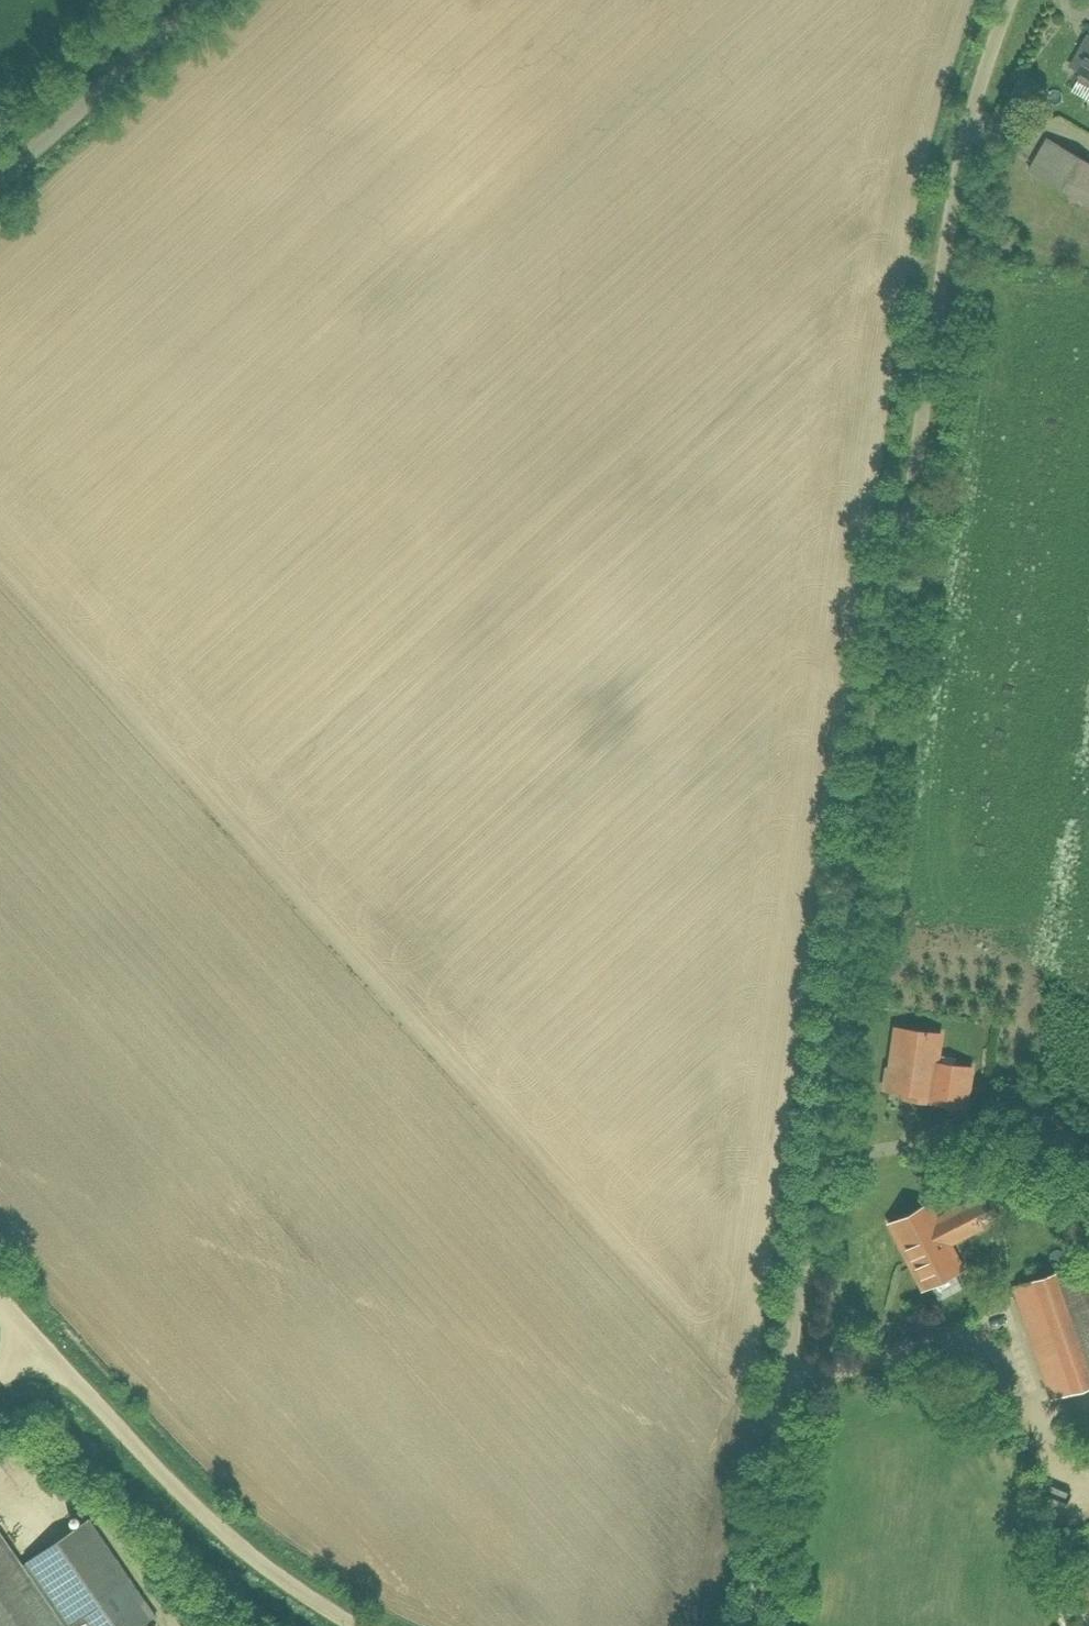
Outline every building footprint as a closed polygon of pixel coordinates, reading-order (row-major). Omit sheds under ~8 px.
[(1077,76),(1088,83),(1088,54),(1077,76)] [(1047,141),(1028,170),(1088,209),(1088,167),(1047,141)] [(899,1028),(890,1089),(912,1092),(911,1099),(974,1109),(980,1071),(945,1066),(950,1035),(899,1028)] [(928,1190),(881,1213),(918,1287),(968,1262),(955,1235),(995,1215),(984,1193),(940,1214),(928,1190)] [(1008,1279),(1047,1387),(1088,1372),(1088,1301),(1072,1256),(1008,1279)] [(1,1625),(141,1625),(166,1607),(90,1505),(33,1549),(1,1507),(0,1508),(0,1625),(1,1625)]
